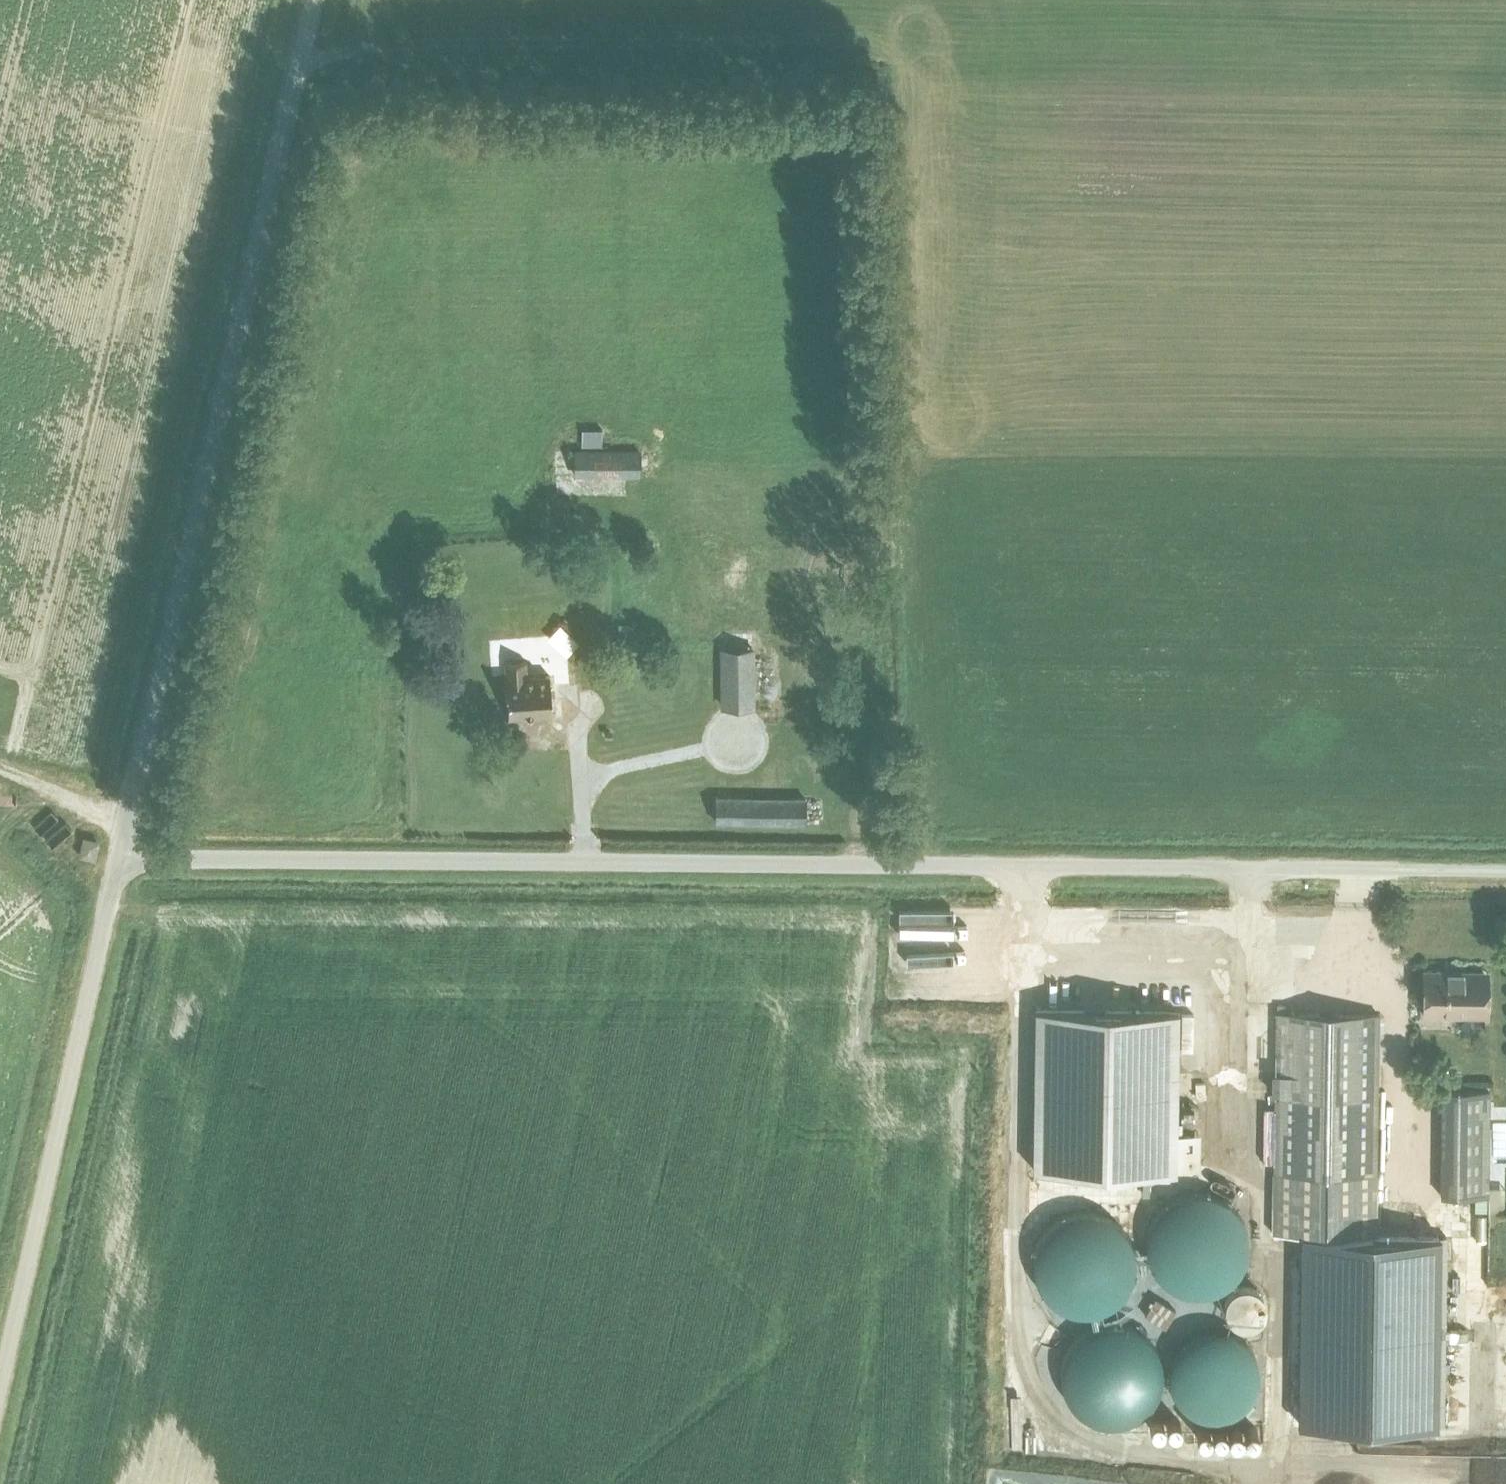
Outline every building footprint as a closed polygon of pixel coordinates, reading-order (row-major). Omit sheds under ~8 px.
[(586,443),(604,444),(605,425),(587,424),(586,443)] [(576,475),(640,475),(640,451),(576,451),(576,475)] [(586,637),(565,617),(550,633),(572,653),(586,637)] [(753,706),(753,655),(723,655),(724,706),(753,706)] [(552,713),(550,675),(528,676),(527,661),(506,662),(509,716),(552,713)] [(716,821),(805,823),(806,798),(717,796),(716,821)] [(82,854),(94,856),(98,841),(85,838),(82,854)] [(1469,1015),(1488,1016),(1488,977),(1444,977),(1444,971),(1424,970),(1423,1015),(1446,1015),(1446,1010),(1469,1010),(1469,1015)] [(1183,1171),(1183,1132),(1185,1011),(1045,1009),(1043,1169),(1183,1171)] [(1198,1030),(1197,1009),(1186,1009),(1187,1030),(1198,1030)] [(1276,1013),(1274,1171),(1273,1234),(1283,1234),(1302,1234),(1376,1235),(1379,1014),(1276,1013)] [(1490,1092),(1442,1091),(1441,1211),(1489,1212),(1490,1092)] [(1188,1105),(1189,1123),(1201,1123),(1200,1104),(1188,1105)] [(1074,1171),(1072,1183),(1087,1186),(1089,1173),(1074,1171)] [(1249,1247),(1250,1243),(1249,1239),(1249,1237),(1249,1233),(1248,1230),(1247,1228),(1246,1223),(1244,1219),(1243,1217),(1241,1215),(1238,1210),(1234,1206),(1232,1204),(1230,1202),(1226,1199),(1223,1197),(1218,1195),(1214,1193),(1209,1192),(1203,1191),(1198,1191),(1192,1191),(1190,1192),(1186,1192),(1182,1193),(1177,1195),(1173,1197),(1169,1200),(1164,1203),(1160,1207),(1157,1211),(1155,1214),(1152,1218),(1150,1223),(1149,1226),(1148,1228),(1147,1230),(1147,1233),(1146,1237),(1146,1240),(1146,1243),(1146,1245),(1146,1247),(1146,1250),(1147,1253),(1148,1257),(1149,1261),(1150,1264),(1152,1266),(1153,1269),(1154,1271),(1156,1274),(1159,1277),(1160,1279),(1162,1281),(1164,1282),(1169,1286),(1173,1288),(1178,1291),(1183,1292),(1188,1294),(1192,1294),(1198,1295),(1203,1294),(1209,1293),(1214,1292),(1217,1291),(1221,1289),(1226,1286),(1230,1283),(1234,1279),(1238,1275),(1241,1271),(1244,1266),(1246,1262),(1248,1257),(1248,1254),(1249,1251),(1249,1247)] [(1136,1265),(1136,1262),(1136,1260),(1136,1257),(1135,1253),(1135,1250),(1134,1248),(1133,1245),(1132,1243),(1131,1240),(1130,1238),(1128,1234),(1125,1230),(1123,1228),(1121,1225),(1117,1222),(1112,1219),(1109,1216),(1104,1214),(1100,1213),(1095,1211),(1091,1211),(1085,1210),(1082,1210),(1079,1211),(1075,1211),(1072,1212),(1068,1213),(1065,1214),(1061,1216),(1057,1218),(1053,1221),(1051,1223),(1049,1225),(1045,1229),(1042,1233),(1039,1238),(1037,1242),(1035,1246),(1034,1250),(1033,1256),(1033,1259),(1033,1261),(1033,1264),(1033,1266),(1034,1271),(1034,1273),(1035,1276),(1036,1279),(1037,1281),(1038,1284),(1039,1286),(1041,1289),(1042,1291),(1044,1294),(1046,1296),(1049,1299),(1052,1302),(1056,1305),(1060,1307),(1065,1310),(1070,1311),(1075,1313),(1080,1313),(1085,1313),(1090,1313),(1094,1312),(1099,1311),(1104,1310),(1108,1308),(1110,1306),(1113,1304),(1115,1303),(1118,1301),(1121,1298),(1124,1294),(1128,1290),(1130,1286),(1132,1281),(1134,1277),(1135,1273),(1135,1272),(1136,1267),(1136,1265)] [(1441,1236),(1376,1235),(1302,1234),(1298,1423),(1439,1426),(1441,1285),(1441,1236)] [(1240,1287),(1237,1289),(1233,1291),(1231,1294),(1229,1297),(1227,1300),(1226,1304),(1226,1308),(1226,1311),(1227,1315),(1229,1318),(1232,1321),(1235,1324),(1238,1326),(1242,1327),(1245,1327),(1249,1327),(1253,1326),(1256,1325),(1259,1323),(1262,1320),(1264,1317),(1266,1314),(1267,1310),(1267,1306),(1267,1302),(1265,1299),(1264,1295),(1261,1292),(1258,1290),(1255,1288),(1251,1287),(1248,1286),(1244,1286),(1240,1287)] [(1148,1311),(1167,1322),(1178,1304),(1160,1293),(1148,1311)] [(1163,1378),(1163,1373),(1163,1370),(1163,1368),(1162,1364),(1161,1359),(1160,1354),(1158,1351),(1157,1348),(1155,1345),(1152,1341),(1148,1337),(1146,1335),(1144,1333),(1140,1330),(1136,1328),(1132,1326),(1127,1324),(1123,1323),(1116,1322),(1112,1322),(1107,1322),(1103,1323),(1097,1324),(1094,1325),(1092,1326),(1087,1328),(1083,1331),(1079,1333),(1076,1336),(1073,1340),(1071,1342),(1070,1344),(1068,1347),(1066,1350),(1065,1353),(1063,1357),(1062,1360),(1062,1363),(1061,1366),(1061,1368),(1061,1370),(1060,1373),(1061,1377),(1061,1381),(1061,1383),(1062,1386),(1063,1389),(1064,1393),(1066,1398),(1069,1402),(1071,1405),(1075,1409),(1078,1412),(1082,1415),(1085,1417),(1087,1419),(1092,1421),(1097,1423),(1102,1424),(1107,1425),(1112,1425),(1117,1425),(1123,1424),(1126,1423),(1132,1421),(1136,1419),(1140,1417),(1144,1413),(1148,1410),(1151,1407),(1152,1405),(1155,1402),(1157,1398),(1159,1394),(1160,1393),(1161,1388),(1162,1386),(1162,1383),(1163,1381),(1163,1378)] [(1258,1368),(1257,1363),(1256,1359),(1255,1355),(1253,1351),(1250,1347),(1247,1344),(1244,1341),(1241,1338),(1237,1335),(1233,1333),(1229,1331),(1225,1330),(1221,1329),(1216,1329),(1212,1329),(1207,1329),(1203,1330),(1199,1331),(1195,1333),(1191,1335),(1187,1337),(1184,1340),(1180,1343),(1178,1346),(1175,1350),(1173,1354),(1171,1358),(1170,1362),(1169,1366),(1168,1371),(1168,1375),(1169,1380),(1169,1384),(1171,1388),(1172,1392),(1174,1396),(1177,1400),(1179,1404),(1183,1407),(1186,1410),(1190,1412),(1193,1414),(1198,1416),(1202,1417),(1206,1418),(1211,1419),(1215,1419),(1219,1418),(1224,1418),(1228,1416),(1232,1415),(1236,1413),(1240,1410),(1243,1408),(1246,1405),(1249,1401),(1252,1397),(1254,1394),(1256,1390),(1257,1385),(1258,1381),(1259,1377),(1259,1372),(1258,1368)]
